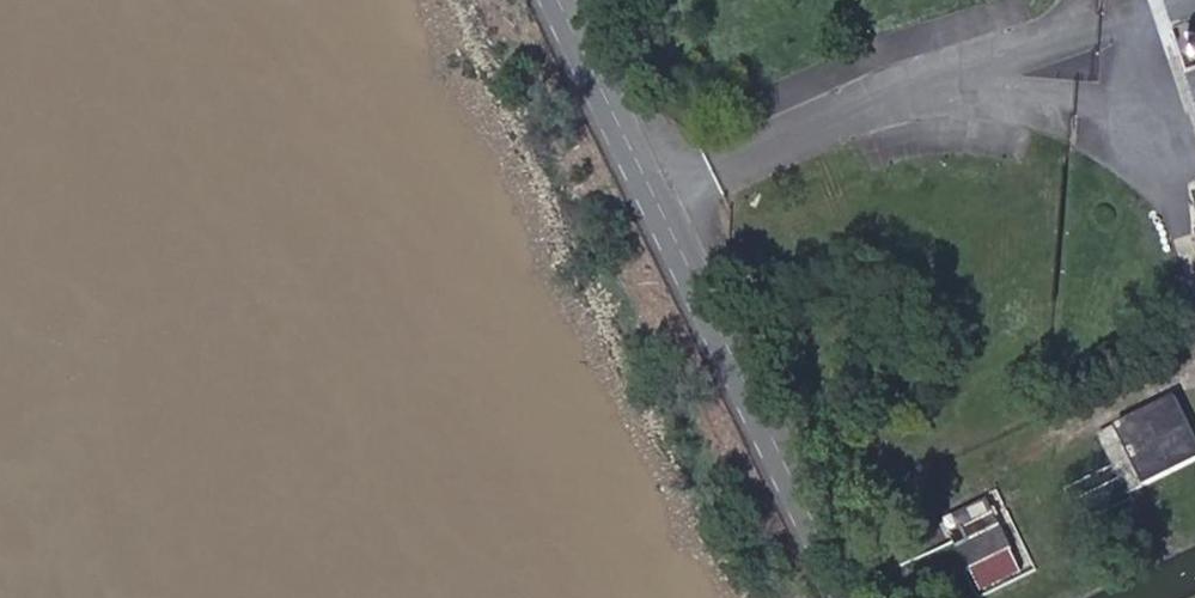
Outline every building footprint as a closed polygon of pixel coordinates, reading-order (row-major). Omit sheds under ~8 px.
[(1194,460),(1194,436),(1176,398),(1100,435),(1128,493),(1194,460)] [(1009,546),(988,501),(946,521),(968,567),(1009,546)]
